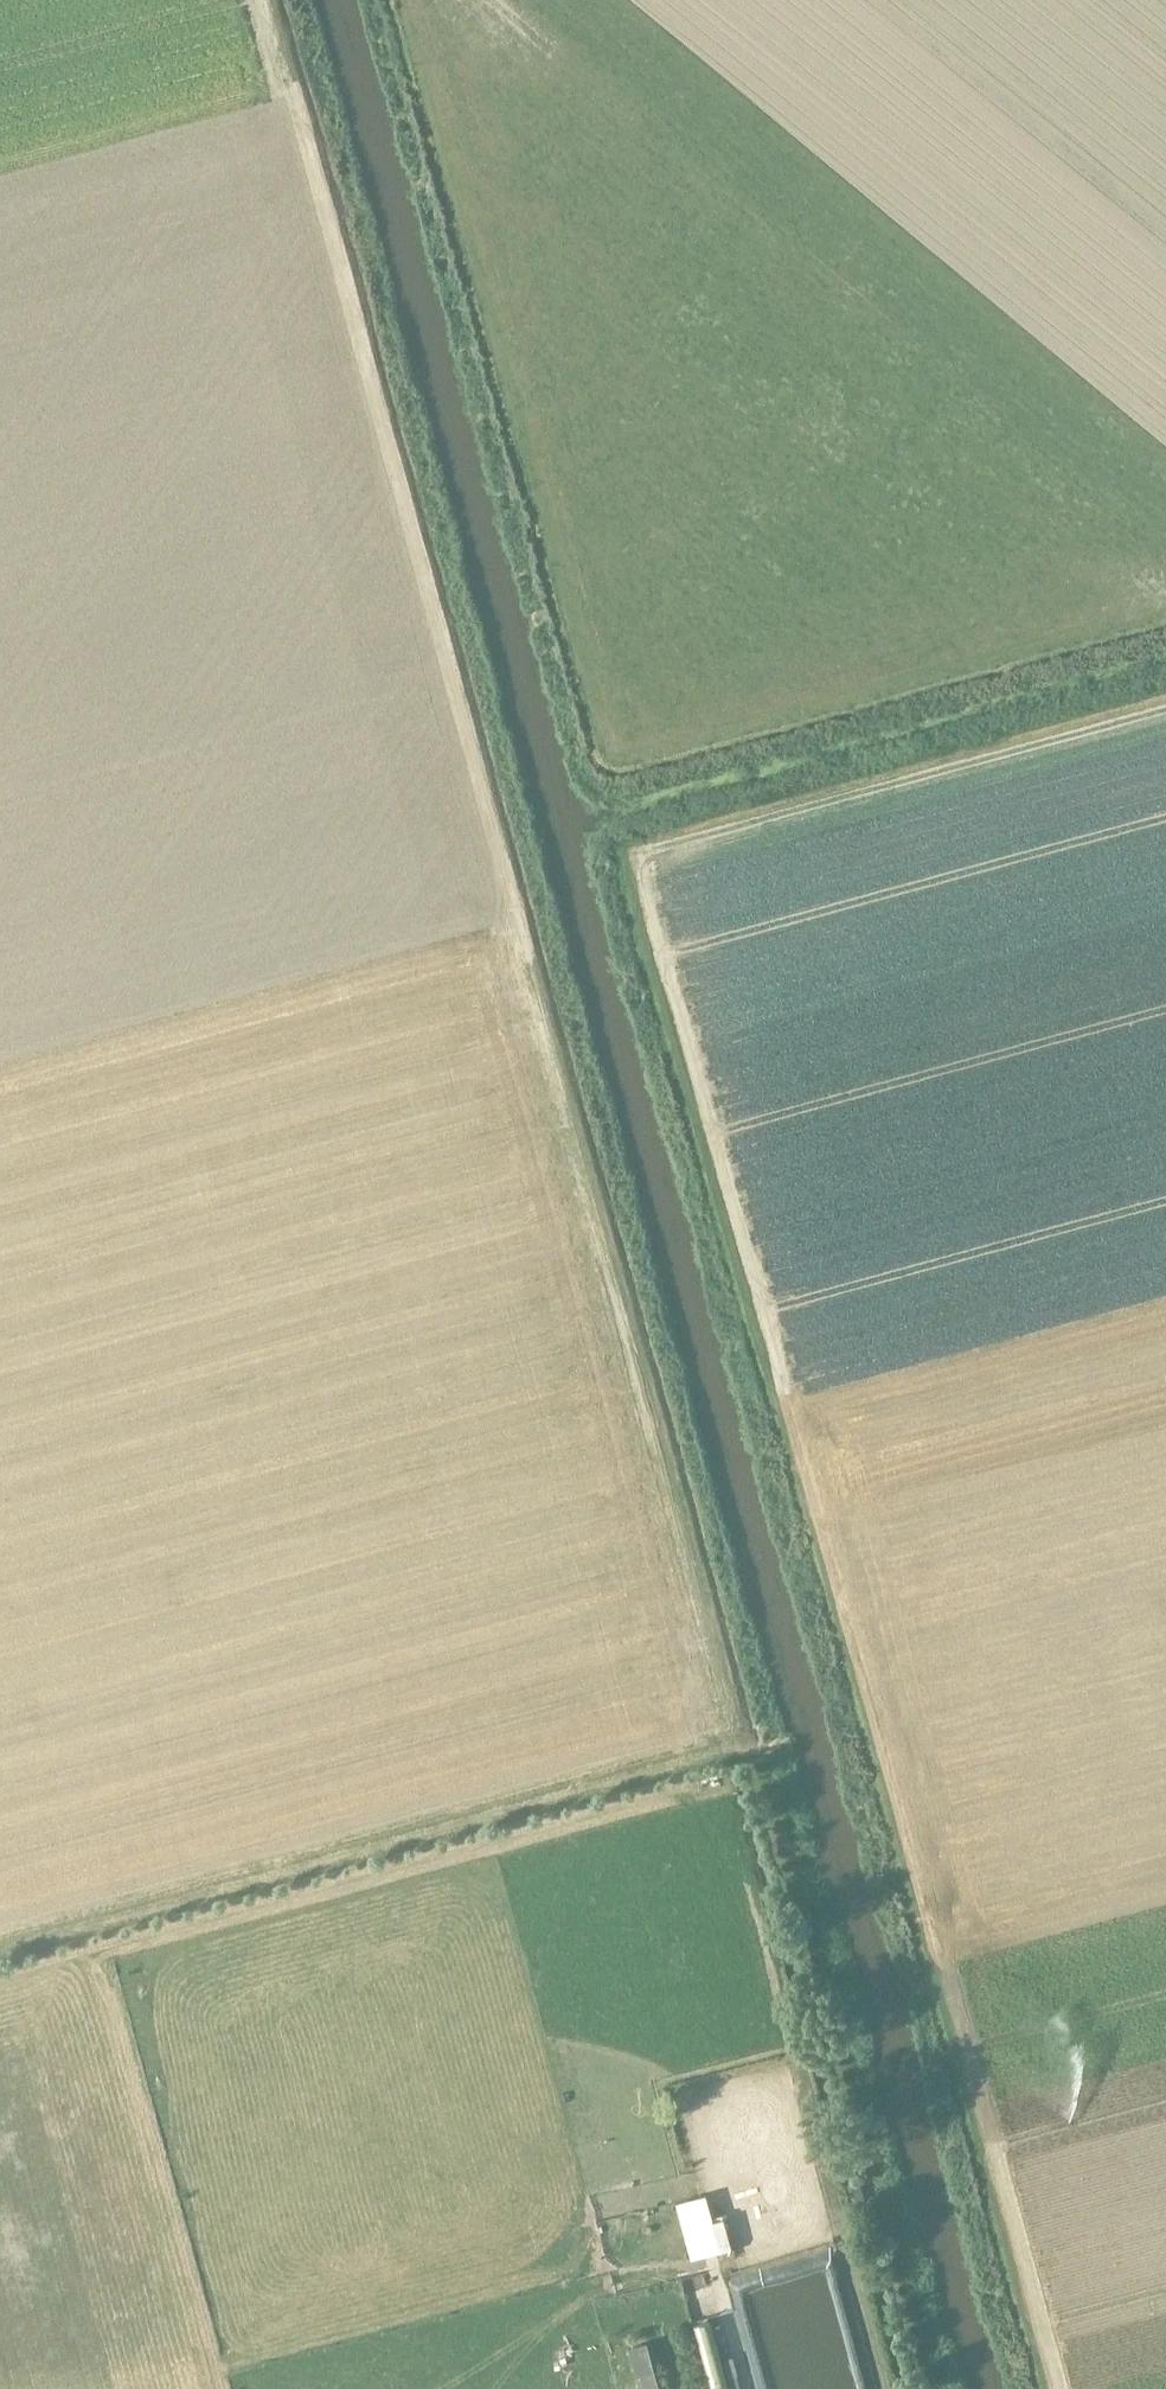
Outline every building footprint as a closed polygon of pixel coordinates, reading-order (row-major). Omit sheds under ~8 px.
[(683,2296),(697,2292),(692,2273),(678,2276),(683,2296)]
